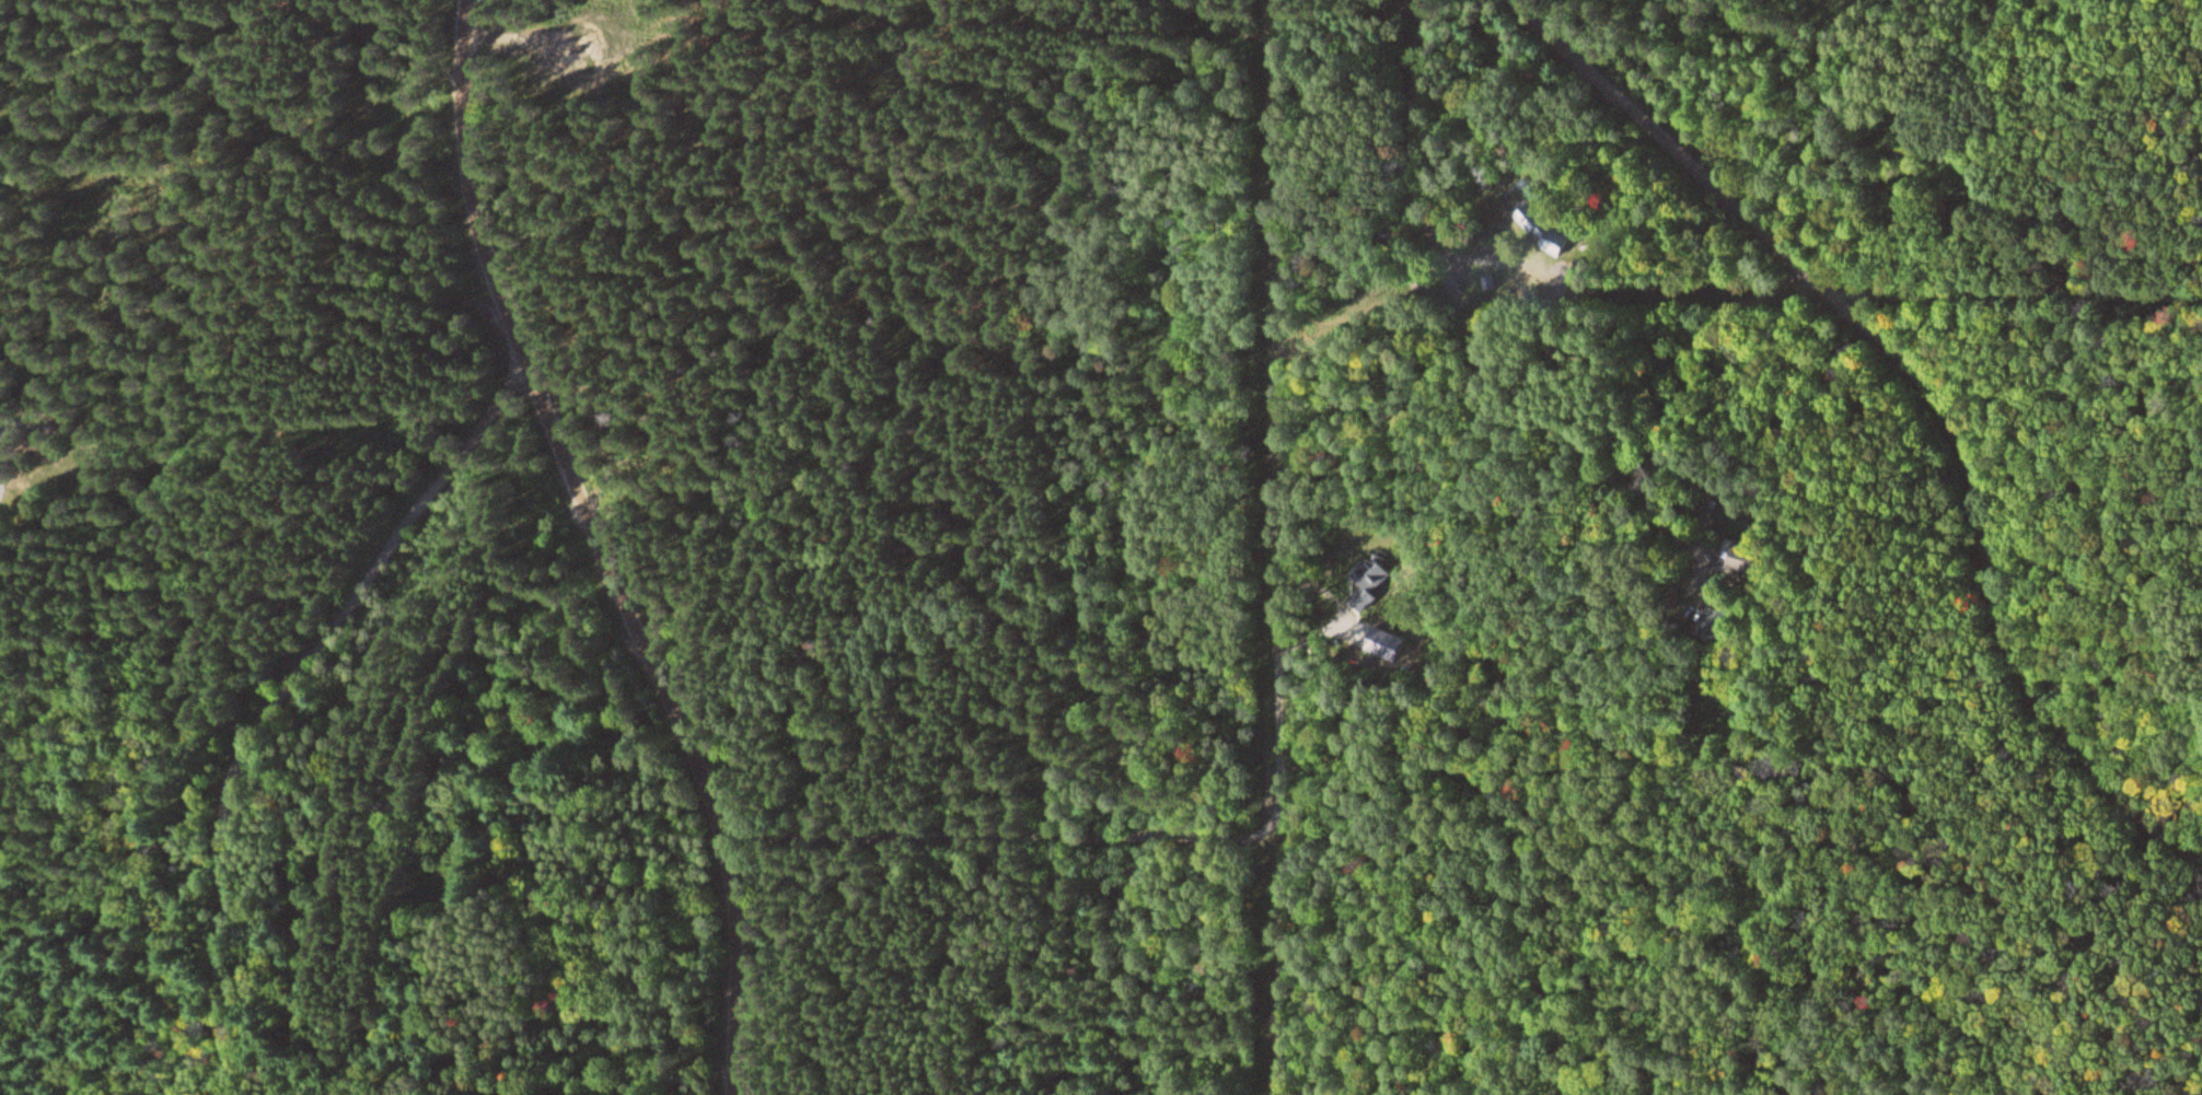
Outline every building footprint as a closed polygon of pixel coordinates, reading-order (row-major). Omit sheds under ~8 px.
[(1584,235),(1534,201),(1521,221),(1571,255),(1584,235)]
